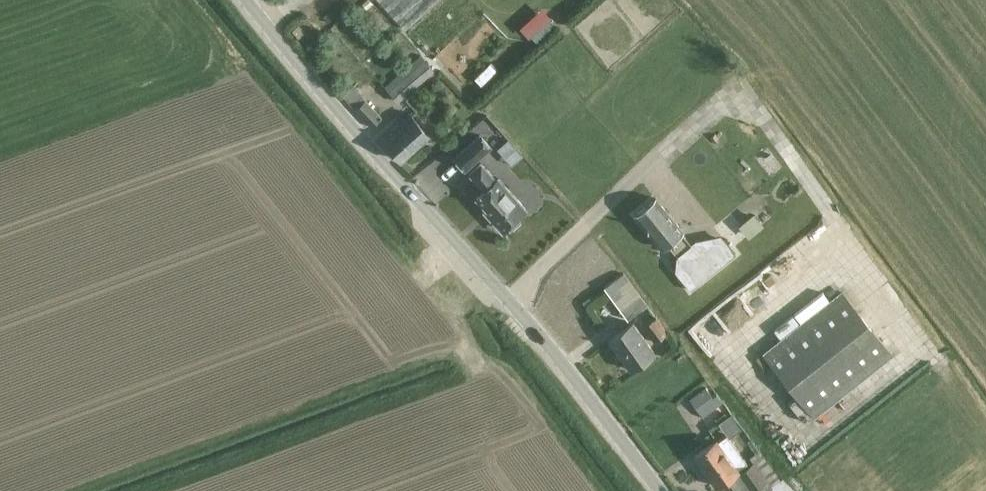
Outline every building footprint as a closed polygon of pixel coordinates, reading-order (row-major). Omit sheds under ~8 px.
[(406,32),(442,0),(378,0),(406,32)] [(536,39),(560,19),(547,4),(523,24),(536,39)] [(299,25),(292,31),(298,39),(305,33),(299,25)] [(434,71),(421,56),(385,87),(397,102),(434,71)] [(381,117),(353,87),(342,96),(371,127),(381,117)] [(401,160),(416,147),(427,137),(407,115),(392,128),(396,132),(385,142),(401,160)] [(480,135),(455,157),(465,170),(491,147),(480,135)] [(476,198),(486,209),(494,217),(494,222),(498,227),(503,228),(505,229),(527,210),(498,178),(496,180),(481,163),(469,174),(484,191),(476,198)] [(683,231),(656,198),(635,215),(662,248),(667,244),(684,264),(669,277),(681,293),(693,307),(748,263),(723,233),(698,253),(681,232),(683,231)] [(739,220),(748,235),(770,220),(761,204),(739,220)] [(628,320),(647,305),(623,273),(604,287),(628,320)] [(893,355),(842,291),(762,354),(814,418),(893,355)] [(655,342),(667,333),(655,317),(643,325),(655,342)] [(654,352),(633,323),(609,340),(630,370),(654,352)] [(712,391),(710,387),(690,400),(702,418),(725,403),(720,397),(717,399),(712,391)] [(793,395),(786,401),(801,421),(809,415),(793,395)] [(712,446),(711,444),(695,456),(717,487),(733,475),(732,474),(747,463),(727,434),(712,446)] [(753,466),(739,476),(749,490),(768,490),(782,481),(759,450),(748,458),(753,466)]
